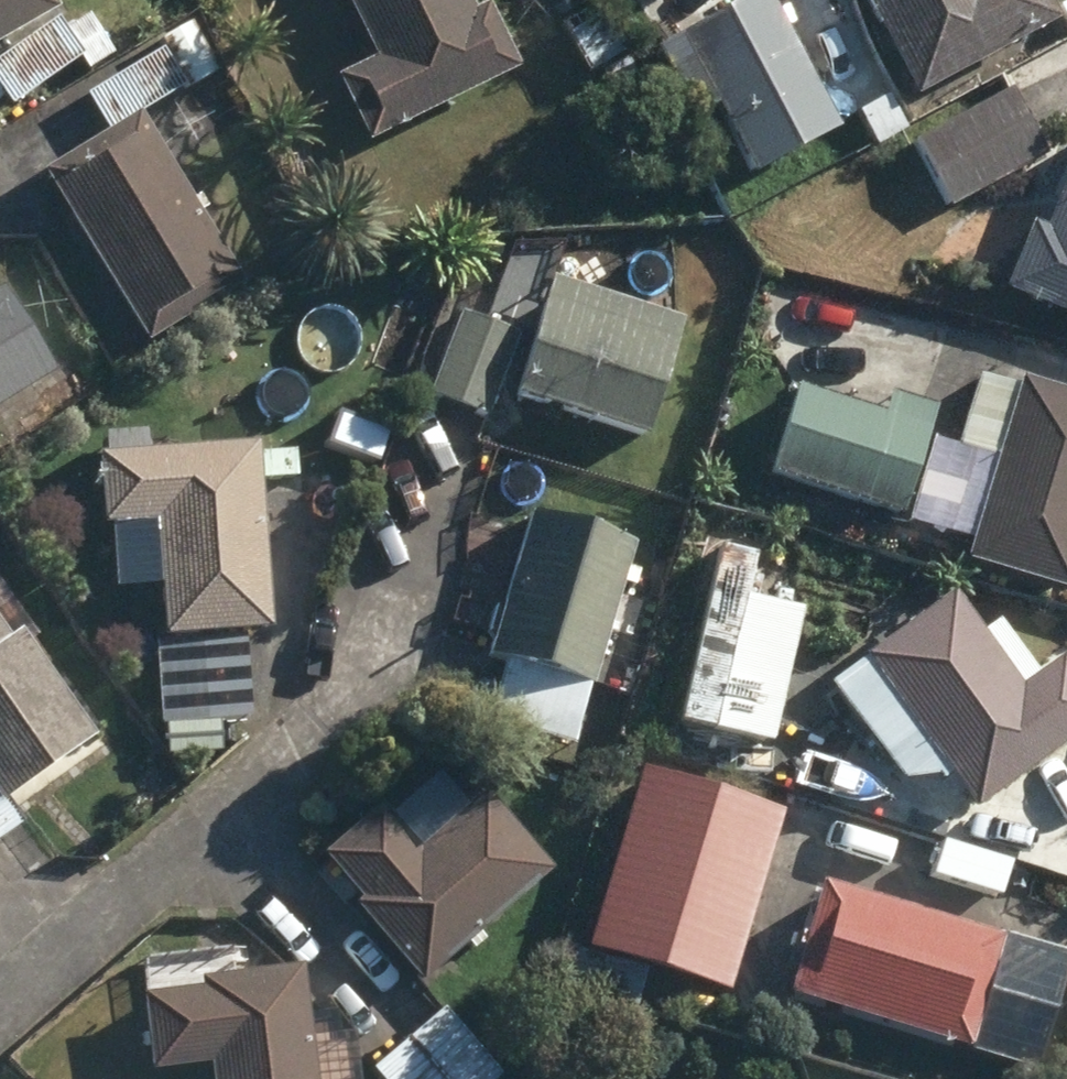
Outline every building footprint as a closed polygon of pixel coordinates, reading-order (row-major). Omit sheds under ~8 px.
[(63,10),(57,0),(0,0),(0,47),(63,10)] [(376,144),(522,72),(490,8),(479,14),(472,0),(354,0),(382,55),(341,75),(376,144)] [(759,179),(847,129),(775,0),(759,0),(661,55),(697,122),(721,109),(759,179)] [(922,97),(1064,21),(1053,0),(869,0),(922,97)] [(14,107),(87,58),(60,20),(0,63),(0,87),(14,107)] [(48,173),(153,343),(246,286),(142,116),(215,70),(192,34),(89,97),(112,135),(48,173)] [(920,142),(955,208),(1052,156),(1016,90),(920,142)] [(865,118),(882,143),(909,124),(893,100),(865,118)] [(1066,312),(1066,191),(1049,234),(1036,229),(1010,289),(1066,312)] [(523,398),(652,439),(686,326),(559,284),(523,398)] [(37,388),(48,408),(11,430),(19,443),(94,399),(75,366),(58,377),(7,291),(0,296),(0,410),(37,388)] [(435,398),(491,420),(522,336),(468,314),(435,398)] [(1066,590),(1066,396),(1027,383),(1024,390),(985,378),(963,447),(1003,460),(972,560),(1066,590)] [(776,475),(907,516),(941,408),(900,395),(893,419),(803,390),(776,475)] [(162,522),(170,641),(275,633),(262,449),(104,459),(108,526),(162,522)] [(275,455),(276,483),(297,482),(296,456),(275,455)] [(691,576),(756,591),(770,531),(704,516),(691,576)] [(495,656),(596,687),(638,548),(536,517),(495,656)] [(982,811),(1066,749),(1066,661),(1027,690),(959,596),(872,659),(982,811)] [(26,828),(10,805),(101,739),(24,634),(14,640),(0,620),(0,846),(26,828)] [(607,658),(635,667),(642,642),(616,634),(607,658)] [(591,951),(730,996),(788,816),(649,771),(591,951)] [(360,908),(428,986),(555,876),(488,798),(422,854),(385,811),(326,860),(365,903),(360,908)] [(795,999),(974,1054),(1008,940),(830,885),(795,999)] [(214,1078),(318,1078),(305,971),(205,984),(206,992),(149,999),(156,1073),(213,1065),(214,1078)] [(443,1078),(503,1078),(444,1012),(411,1043),(443,1078)] [(411,1043),(376,1073),(382,1078),(443,1078),(411,1043)]
